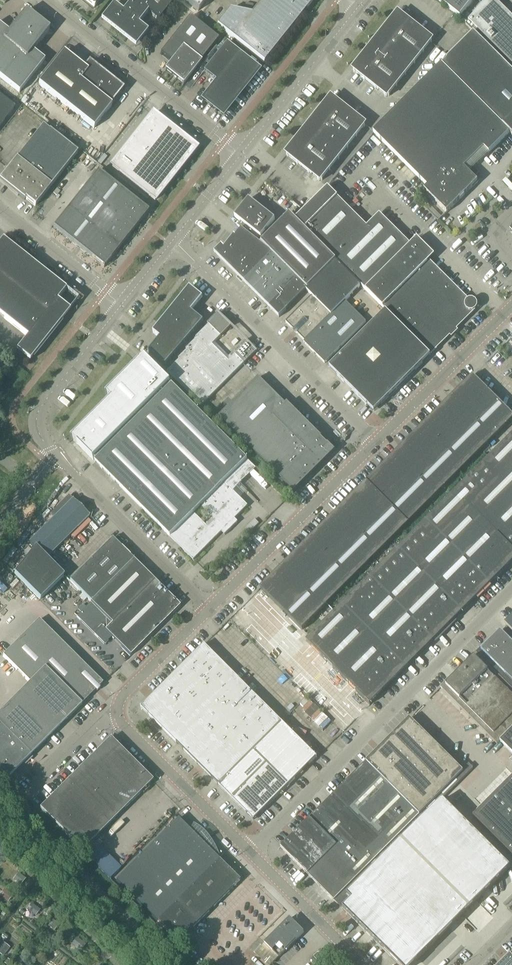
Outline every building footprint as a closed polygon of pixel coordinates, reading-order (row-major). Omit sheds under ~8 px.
[(93,9),(100,0),(82,0),(93,9)] [(119,32),(145,0),(132,0),(111,26),(119,32)] [(119,32),(127,39),(148,12),(158,21),(173,2),(171,0),(145,0),(119,32)] [(198,11),(207,0),(183,0),(198,11)] [(251,15),(229,11),(216,26),(263,64),(300,17),(314,0),(264,0),(251,15)] [(460,18),(474,0),(437,0),(460,18)] [(473,33),(511,71),(511,17),(495,0),(486,0),(465,24),(473,33)] [(9,85),(19,93),(44,61),(32,51),(49,30),(25,11),(9,33),(0,26),(0,78),(9,85)] [(353,70),(371,85),(387,97),(431,41),(398,14),(353,70)] [(182,85),(183,86),(218,40),(189,17),(160,54),(170,63),(164,71),(165,72),(166,71),(182,84),(182,85)] [(509,133),(511,136),(511,71),(473,33),(446,60),(449,62),(446,64),(445,64),(444,63),(443,63),(442,64),(441,65),(509,133)] [(203,100),(204,101),(222,115),(258,70),(226,44),(203,73),(217,84),(203,100)] [(119,87),(116,85),(92,66),(87,72),(63,53),(38,85),(93,129),(111,106),(107,103),(119,87)] [(509,133),(441,65),(373,133),(427,187),(424,191),(446,213),(477,182),(464,169),(484,149),(489,154),(509,133)] [(15,108),(0,96),(0,126),(15,108)] [(286,155),(320,181),(365,125),(331,98),(286,155)] [(152,116),(119,158),(112,167),(154,201),(159,195),(156,193),(190,150),(156,123),(158,120),(152,116)] [(43,126),(17,159),(17,158),(1,178),(1,179),(1,180),(2,180),(19,194),(17,195),(24,200),(25,199),(35,207),(77,153),(49,131),(43,126)] [(103,268),(133,231),(148,212),(97,172),(53,228),(103,268)] [(295,220),(336,261),(385,311),(430,356),(475,311),(477,308),(477,305),(475,302),(472,300),(469,300),(466,302),(428,263),(434,257),(417,239),(410,245),(379,214),(366,227),(337,197),(327,188),(295,220)] [(336,261),(295,220),(289,214),(272,232),(268,229),(275,220),(248,200),(234,217),(240,222),(237,226),(241,230),(269,251),(307,290),(335,262),(336,261)] [(269,251),(241,230),(235,238),(233,236),(224,248),(221,246),(214,253),(243,282),(269,251)] [(0,242),(0,315),(27,337),(16,351),(29,361),(69,311),(57,301),(65,290),(2,240),(0,242)] [(279,318),(306,291),(307,290),(269,251),(243,282),(279,318)] [(360,287),(335,262),(307,290),(306,291),(311,297),(285,323),(291,329),(291,328),(294,328),(299,333),(299,336),(305,343),(305,344),(324,364),(365,323),(345,302),(360,287)] [(189,288),(171,310),(152,333),(159,339),(148,353),(165,367),(203,322),(191,313),(203,298),(189,288)] [(430,356),(385,311),(329,367),(373,412),(430,356)] [(248,342),(246,340),(245,341),(229,357),(226,360),(223,357),(226,355),(218,347),(216,349),(212,345),(214,343),(230,326),(231,326),(217,312),(217,313),(212,318),(207,324),(208,325),(195,338),(196,339),(186,350),(187,351),(178,359),(179,360),(166,373),(168,374),(165,378),(169,383),(173,379),(176,383),(201,407),(243,365),(256,352),(257,351),(248,342)] [(95,462),(170,538),(170,537),(193,560),(223,531),(225,534),(226,534),(236,524),(232,521),(247,506),(224,484),(247,461),(172,385),(171,386),(169,385),(170,384),(169,383),(165,378),(143,357),(144,358),(106,396),(106,397),(107,396),(112,400),(71,441),(72,441),(73,440),(93,461),(94,460),(96,461),(95,462)] [(446,403),(488,445),(511,420),(511,416),(472,376),(446,403)] [(327,445),(321,439),(321,438),(287,404),(285,405),(258,378),(218,418),(294,493),(335,452),(327,444),(327,445)] [(446,403),(419,429),(461,471),(488,445),(446,403)] [(419,429),(393,456),(435,498),(461,471),(419,429)] [(369,578),(306,642),(369,705),(405,670),(483,592),(511,563),(511,435),(369,578)] [(393,456),(366,482),(408,524),(435,498),(393,456)] [(366,482),(339,509),(381,551),(408,524),(366,482)] [(35,548),(14,574),(14,575),(40,600),(63,577),(46,560),(89,517),(72,500),(29,542),(35,548)] [(339,509),(313,536),(355,578),(381,551),(339,509)] [(313,536),(286,562),(328,604),(355,578),(313,536)] [(69,581),(91,603),(134,561),(133,560),(112,539),(69,581)] [(134,561),(91,603),(76,617),(104,645),(111,638),(130,656),(180,607),(134,561)] [(328,604),(286,562),(260,589),(302,631),(328,604)] [(66,648),(39,620),(2,656),(30,684),(0,714),(0,770),(8,778),(30,756),(30,755),(66,719),(66,720),(81,705),(102,684),(66,648)] [(476,652),(511,689),(511,644),(500,632),(492,641),(490,639),(476,652)] [(140,708),(225,792),(254,821),(254,820),(286,788),(316,758),(316,759),(317,758),(203,645),(203,646),(172,677),(141,708),(140,708)] [(499,742),(511,729),(511,689),(476,652),(466,662),(468,664),(451,680),(450,679),(440,688),(497,745),(499,742)] [(307,822),(280,848),(281,848),(317,885),(337,904),(345,896),(442,800),(473,769),(468,765),(465,768),(462,771),(448,758),(410,719),(409,719),(390,738),(383,745),(380,748),(376,752),(338,791),(334,795),(319,809),(307,822)] [(511,755),(511,729),(499,742),(511,755)] [(110,739),(82,766),(39,809),(110,880),(115,875),(86,847),(152,781),(110,739)] [(473,817),(511,857),(511,778),(473,817)] [(341,909),(345,913),(364,932),(365,933),(369,937),(371,938),(398,964),(413,964),(415,963),(417,961),(448,931),(450,929),(449,929),(456,922),(462,917),(462,916),(476,902),(482,896),(487,891),(488,890),(489,890),(505,874),(510,868),(502,860),(442,800),(345,896),(350,900),(342,909),(341,909)] [(235,885),(239,881),(216,858),(218,856),(194,828),(189,832),(177,820),(116,881),(177,943),(235,885)] [(14,879),(21,884),(25,879),(18,874),(14,879)] [(7,902),(12,896),(4,890),(0,895),(0,896),(7,902)] [(342,909),(350,900),(345,896),(337,904),(337,905),(337,904),(342,909)] [(27,910),(35,916),(39,910),(31,905),(27,910)] [(264,944),(278,958),(304,933),(289,919),(264,944)] [(49,926),(54,931),(58,925),(53,921),(49,926)] [(72,945),(80,951),(84,945),(76,939),(72,945)] [(0,948),(0,954),(2,956),(8,948),(3,944),(0,948)] [(317,953),(314,957),(321,964),(324,964),(327,963),(317,953)] [(500,964),(511,964),(511,953),(500,964)]
